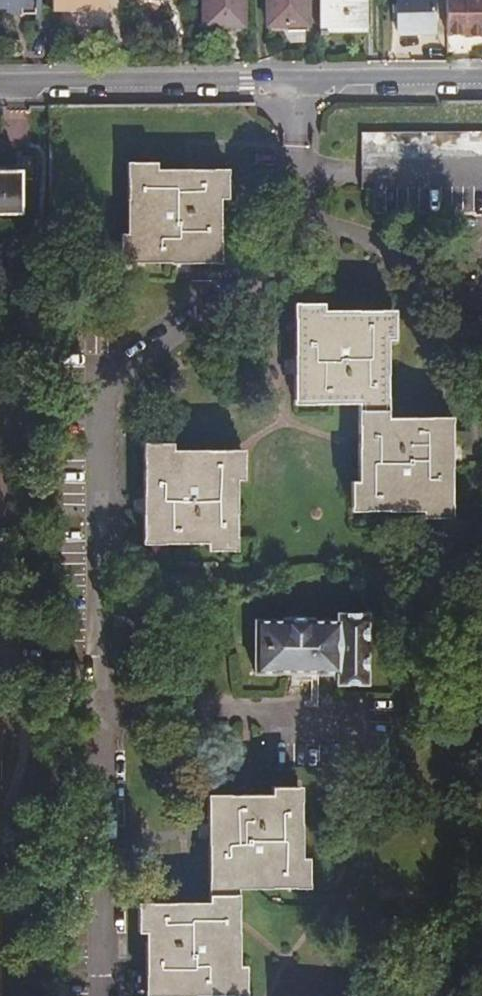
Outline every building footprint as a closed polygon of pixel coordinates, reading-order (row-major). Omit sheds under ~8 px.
[(12,9),(12,14),(31,14),(31,0),(0,0),(0,9),(12,9)] [(46,11),(100,10),(100,0),(46,0),(46,11)] [(196,24),(234,25),(235,0),(196,0),(196,24)] [(260,23),(276,23),(296,23),(298,23),(298,0),(260,0),(260,23)] [(310,32),(348,32),(347,0),(310,0),(310,32)] [(348,32),(362,32),(362,0),(347,0),(348,32)] [(392,34),(427,34),(427,0),(391,0),(392,34)] [(439,34),(458,34),(458,37),(481,37),(481,31),(481,0),(438,0),(439,34)] [(296,23),(276,23),(283,34),(296,34),(296,23)] [(147,173),(147,161),(123,162),(124,232),(110,232),(111,256),(124,256),(124,261),(208,259),(208,240),(213,240),(212,196),(219,196),(219,172),(189,172),(147,173)] [(13,214),(12,172),(0,172),(0,214),(13,214)] [(386,334),(386,313),(315,314),(314,299),(287,300),(287,315),(284,315),(285,396),(305,396),(305,401),(353,400),(354,450),(354,477),(341,477),(342,503),(355,503),(356,508),(413,507),(413,515),(444,514),(444,503),(447,503),(445,422),(423,423),(423,418),(382,418),(381,400),(375,400),(375,386),(381,386),(380,365),(375,365),(374,334),(386,334)] [(159,453),(159,440),(140,440),(140,453),(136,453),(136,533),(157,532),(157,540),(200,539),(200,547),(226,547),(225,532),(230,532),(230,510),(225,510),(225,478),(238,478),(238,453),(159,453)] [(369,617),(340,617),(340,622),(340,675),(340,685),(368,686),(369,617)] [(340,622),(309,622),(309,620),(283,620),(283,623),(257,623),(257,675),(340,675),(340,622)] [(75,665),(54,665),(54,697),(75,697),(75,665)] [(286,789),(262,789),(263,797),(219,798),(219,803),(199,803),(200,911),(129,911),(129,935),(136,935),(136,976),(141,976),(141,995),(221,995),(221,993),(237,993),(237,967),(224,968),(223,898),(227,898),(227,886),(261,886),(261,890),(286,890),(286,885),(299,885),(299,859),(287,859),(286,789)]
